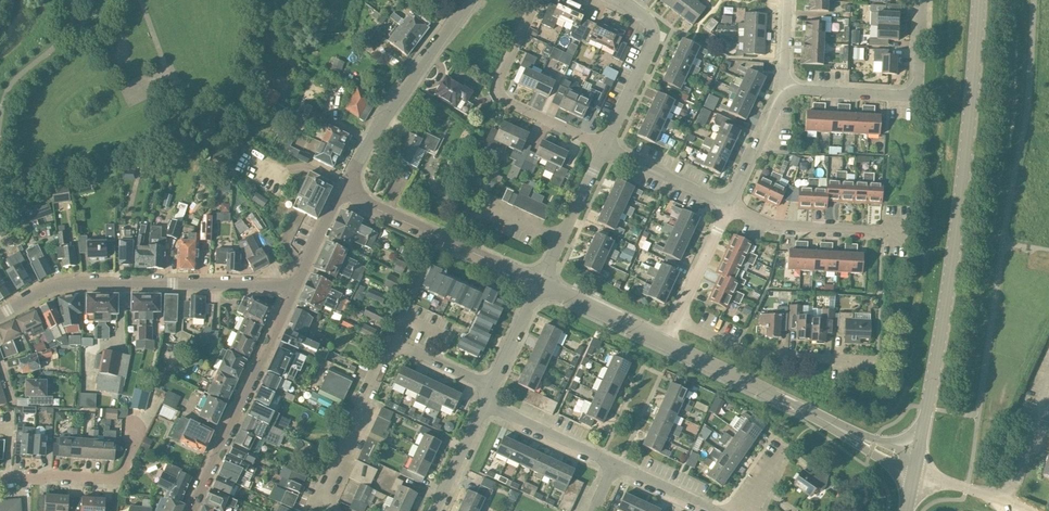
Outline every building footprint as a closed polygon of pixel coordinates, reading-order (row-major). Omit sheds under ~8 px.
[(574,4),(565,0),(560,0),(555,10),(548,7),(541,23),(553,29),(558,18),(565,21),(574,4)] [(671,8),(682,16),(694,0),(677,0),(671,8)] [(682,16),(693,25),(706,8),(698,1),(698,0),(694,0),(682,16)] [(830,1),(813,0),(810,0),(809,8),(806,7),(806,10),(829,12),(830,1)] [(581,40),(590,21),(583,18),(587,10),(574,4),(565,21),(573,25),(568,36),(580,42),(581,40)] [(879,26),(900,27),(900,13),(886,12),(886,6),(871,5),(871,12),(871,25),(879,26)] [(411,34),(419,40),(428,28),(410,13),(404,20),(394,12),(390,18),(400,26),(400,25),(407,31),(403,36),(405,38),(408,34),(410,36),(411,34)] [(744,27),(766,28),(767,14),(745,12),(744,23),(738,23),(738,29),(744,29),(744,27)] [(711,32),(718,23),(712,18),(705,27),(711,32)] [(602,45),(611,26),(598,20),(597,24),(590,21),(581,40),(588,43),(590,39),(602,45)] [(806,32),(826,33),(826,22),(803,21),(803,24),(807,24),(806,32)] [(386,31),(376,24),(371,29),(363,39),(366,41),(362,47),(370,53),(374,47),(381,37),(386,31)] [(407,55),(419,40),(411,34),(410,36),(408,34),(405,38),(403,36),(407,31),(400,25),(400,26),(398,29),(395,27),(389,35),(391,37),(388,41),(407,55)] [(611,26),(602,45),(615,51),(612,56),(619,60),(627,44),(620,41),(624,32),(611,26)] [(899,40),(900,27),(879,26),(878,39),(869,38),(869,45),(884,46),(884,39),(899,40)] [(765,41),(766,28),(744,27),(744,29),(744,37),(738,36),(737,42),(743,42),(743,40),(765,41)] [(825,44),(826,33),(806,32),(806,39),(802,39),(802,42),(825,44)] [(677,50),(695,58),(698,51),(706,55),(708,51),(700,47),(683,39),(677,50)] [(764,55),(765,41),(743,40),(743,42),(743,50),(737,50),(737,56),(743,56),(743,54),(764,55)] [(825,54),(825,44),(802,42),(802,45),(805,45),(805,53),(825,54)] [(549,54),(552,48),(547,46),(544,52),(549,54)] [(864,55),(864,48),(854,48),(854,59),(860,60),(860,55),(864,55)] [(897,74),(898,56),(889,56),(889,50),(875,49),(874,62),(883,62),(883,74),(897,74)] [(677,50),(673,60),(698,72),(700,68),(692,64),(695,58),(677,50)] [(568,66),(573,56),(563,51),(558,61),(568,66)] [(533,90),(540,76),(531,71),(537,58),(527,53),(520,67),(525,69),(519,84),(533,90)] [(824,65),(825,54),(805,53),(805,61),(801,61),(801,64),(824,65)] [(331,69),(340,73),(345,62),(336,59),(331,69)] [(673,60),(667,71),(685,79),(688,72),(696,76),(698,72),(673,60)] [(728,70),(731,63),(726,60),(723,67),(728,70)] [(746,74),(743,80),(760,88),(765,77),(762,76),(763,63),(747,62),(744,67),(740,65),(737,70),(746,74)] [(685,79),(667,71),(662,81),(680,90),(688,93),(690,89),(682,85),(685,79)] [(540,76),(533,90),(548,97),(555,82),(540,76)] [(571,113),(579,95),(574,93),(578,83),(564,76),(555,96),(563,99),(559,107),(571,113)] [(469,117),(474,109),(471,108),(473,105),(466,101),(471,92),(446,77),(436,95),(455,106),(454,107),(469,117)] [(755,99),(760,88),(743,80),(740,87),(731,83),(729,87),(755,99)] [(736,95),(733,101),(750,109),(755,99),(729,87),(727,91),(736,95)] [(579,95),(571,113),(582,118),(588,107),(594,110),(602,93),(590,88),(589,91),(582,88),(579,95)] [(280,93),(271,89),(264,104),(273,108),(280,93)] [(346,109),(358,117),(364,121),(374,106),(368,102),(370,97),(358,90),(350,102),(346,109)] [(657,92),(652,103),(669,111),(672,106),(681,109),(683,104),(657,92)] [(718,100),(709,96),(703,108),(713,112),(718,100)] [(750,109),(733,101),(730,107),(721,103),(719,108),(745,120),(750,109)] [(666,118),(669,111),(652,103),(647,114),(673,126),(675,122),(666,118)] [(818,132),(819,103),(813,103),(813,112),(806,111),(805,131),(818,132)] [(830,132),(831,113),(825,112),(825,103),(819,103),(818,132),(830,132)] [(842,133),(844,104),(838,104),(837,113),(831,113),(830,132),(842,133)] [(854,134),(856,114),(849,114),(850,105),(844,104),(842,133),(854,134)] [(867,134),(868,106),(862,105),(862,114),(856,114),(854,134),(867,134)] [(868,106),(867,134),(879,135),(880,115),(874,115),(875,106),(868,106)] [(312,109),(308,118),(326,126),(330,117),(312,109)] [(700,114),(707,117),(709,112),(702,109),(700,114)] [(721,127),(718,134),(735,142),(740,131),(733,127),(735,122),(717,113),(713,120),(715,124),(721,127)] [(647,114),(642,124),(660,132),(662,127),(671,131),(673,126),(647,114)] [(501,143),(507,146),(516,128),(503,122),(497,134),(490,131),(481,150),(488,153),(489,153),(495,156),(501,143)] [(656,139),(660,132),(642,124),(637,135),(654,143),(655,143),(663,147),(665,143),(656,139)] [(321,142),(340,151),(348,135),(328,126),(321,142)] [(516,128),(507,146),(515,149),(511,158),(517,161),(514,166),(520,169),(524,161),(529,151),(522,148),(528,134),(516,128)] [(442,142),(435,138),(425,133),(421,139),(409,133),(396,158),(402,162),(402,163),(406,166),(407,164),(416,168),(425,151),(427,153),(427,152),(435,156),(442,142)] [(706,136),(704,140),(730,152),(735,142),(718,134),(715,140),(706,136)] [(725,163),(730,152),(704,140),(702,144),(711,148),(708,155),(725,163)] [(555,147),(542,141),(536,154),(529,151),(524,161),(536,166),(540,158),(548,161),(555,147)] [(333,167),(340,151),(321,142),(314,158),(333,167)] [(555,147),(548,161),(544,170),(554,175),(550,183),(560,188),(568,171),(561,167),(568,153),(555,147)] [(300,152),(300,151),(296,158),(297,158),(308,163),(311,157),(300,152)] [(725,163),(708,155),(705,161),(696,157),(694,162),(720,174),(725,163)] [(798,167),(800,158),(793,155),(790,164),(798,167)] [(870,165),(869,155),(856,156),(857,165),(864,164),(864,165),(870,165)] [(124,178),(135,179),(135,169),(124,169),(124,178)] [(301,189),(325,201),(331,188),(333,183),(310,171),(301,189)] [(765,200),(777,174),(772,172),(769,180),(761,177),(752,194),(765,200)] [(827,189),(826,200),(840,201),(841,172),(836,172),(835,181),(827,180),(826,189),(827,189)] [(842,172),(841,172),(840,201),(841,201),(853,201),(854,182),(846,182),(847,172),(842,172)] [(782,176),(777,174),(765,200),(778,206),(781,198),(789,202),(793,187),(788,185),(786,188),(778,185),(782,176)] [(855,182),(854,182),(853,201),(854,201),(867,202),(868,174),(863,174),(863,182),(855,182)] [(868,174),(867,202),(881,203),(882,183),(873,183),(874,174),(868,174)] [(612,190),(629,198),(632,192),(640,196),(643,191),(634,187),(617,179),(612,190)] [(798,207),(812,208),(814,179),(813,179),(808,179),(808,188),(799,188),(793,187),(789,202),(790,202),(798,202),(798,207)] [(814,179),(812,208),(826,209),(826,200),(827,189),(826,189),(818,189),(819,180),(814,179)] [(93,182),(79,184),(81,194),(95,192),(93,182)] [(228,184),(224,184),(223,183),(223,193),(231,193),(231,184),(228,184)] [(523,183),(518,195),(520,193),(525,195),(528,197),(532,188),(523,183)] [(68,185),(51,187),(53,203),(70,200),(68,185)] [(317,218),(325,201),(301,189),(293,207),(317,218)] [(612,190),(607,201),(633,213),(635,208),(626,204),(629,198),(612,190)] [(513,193),(508,203),(513,205),(518,195),(513,193)] [(520,208),(525,195),(520,193),(518,195),(513,205),(520,208)] [(257,194),(252,201),(262,209),(267,202),(257,194)] [(526,211),(532,198),(528,197),(525,195),(520,208),(526,211)] [(532,214),(538,201),(532,198),(526,211),(532,214)] [(539,217),(545,204),(538,201),(532,214),(539,217)] [(607,201),(602,211),(619,219),(622,213),(631,217),(633,213),(607,201)] [(177,239),(188,205),(180,202),(174,220),(172,219),(167,235),(177,239)] [(230,204),(221,204),(221,213),(230,213),(230,204)] [(545,204),(539,217),(545,220),(551,207),(545,204)] [(44,205),(31,210),(35,219),(48,214),(44,205)] [(674,205),(671,210),(680,214),(677,220),(694,229),(699,218),(682,210),(674,205)] [(447,210),(440,207),(437,212),(444,215),(447,210)] [(342,210),(336,223),(374,241),(378,234),(372,231),(372,230),(362,225),(359,231),(357,230),(361,220),(361,219),(342,210)] [(601,212),(597,222),(614,230),(623,234),(625,230),(616,226),(619,220),(619,219),(602,211),(601,212)] [(210,241),(211,217),(204,216),(204,224),(201,223),(200,241),(210,241)] [(267,227),(259,216),(252,221),(259,232),(267,227)] [(197,225),(200,220),(194,217),(191,223),(197,225)] [(241,234),(253,227),(247,217),(235,224),(241,234)] [(665,224),(663,227),(689,239),(694,229),(677,220),(677,221),(673,228),(665,224)] [(374,241),(336,223),(330,236),(350,245),(354,236),(356,237),(354,242),(364,247),(365,246),(370,249),(374,241)] [(136,267),(147,268),(147,248),(142,247),(147,225),(142,224),(136,249),(136,253),(135,253),(135,265),(136,265),(136,267)] [(183,231),(194,233),(195,227),(185,224),(183,231)] [(147,248),(147,268),(165,268),(166,238),(161,238),(162,227),(152,227),(149,246),(147,246),(147,248)] [(663,227),(661,232),(669,237),(667,241),(684,250),(689,240),(689,239),(663,227)] [(126,229),(120,229),(120,264),(133,264),(133,235),(126,235),(126,229)] [(58,233),(58,239),(59,243),(59,246),(56,247),(57,249),(58,259),(63,258),(64,266),(76,265),(74,247),(68,247),(67,232),(58,233)] [(189,245),(188,269),(197,270),(199,234),(188,233),(188,235),(187,245),(189,245)] [(596,233),(591,244),(617,256),(618,252),(610,248),(614,241),(596,233)] [(115,252),(114,234),(106,235),(106,241),(97,242),(97,239),(87,239),(87,258),(107,257),(107,252),(115,252)] [(187,245),(188,235),(184,234),(183,240),(178,240),(177,269),(188,269),(189,245),(187,245)] [(728,248),(755,261),(755,260),(757,255),(748,251),(752,244),(734,235),(728,248)] [(259,250),(251,236),(238,242),(254,272),(270,264),(261,249),(259,250)] [(655,244),(653,248),(662,252),(679,260),(684,250),(667,241),(667,242),(664,248),(655,244)] [(800,270),(802,241),(796,241),(796,247),(799,247),(799,250),(789,250),(789,247),(780,246),(779,257),(788,258),(787,269),(788,269),(788,276),(800,276),(800,270)] [(812,271),(813,251),(804,251),(804,248),(807,248),(808,242),(802,241),(800,270),(812,271)] [(825,271),(826,243),(820,242),(820,248),(823,249),(823,252),(813,251),(812,271),(825,271)] [(346,252),(327,243),(321,255),(359,273),(362,266),(356,263),(357,262),(347,257),(344,263),(341,262),(344,257),(346,252)] [(837,272),(838,252),(829,252),(829,249),(832,249),(832,243),(826,243),(825,271),(837,272)] [(40,248),(38,244),(26,250),(28,254),(26,255),(39,280),(53,273),(40,248)] [(591,244),(586,254),(604,263),(606,257),(614,261),(616,256),(617,256),(591,244)] [(849,273),(851,244),(845,244),(845,250),(848,250),(847,253),(838,252),(837,272),(849,273)] [(851,244),(849,273),(862,273),(863,254),(854,253),(854,250),(857,250),(857,244),(851,244)] [(405,247),(405,248),(402,253),(410,257),(413,251),(405,247)] [(634,256),(636,250),(629,247),(627,253),(634,256)] [(216,264),(227,265),(227,271),(240,272),(241,254),(232,254),(232,249),(217,248),(216,264)] [(728,248),(723,260),(740,269),(744,261),(753,265),(755,261),(728,248)] [(17,290),(30,282),(19,264),(25,261),(19,252),(6,260),(12,269),(7,272),(17,290)] [(586,255),(581,265),(599,273),(608,278),(610,274),(601,269),(603,263),(604,263),(586,254),(586,255)] [(359,273),(321,255),(315,268),(335,277),(336,274),(339,268),(341,269),(339,274),(349,279),(349,278),(355,281),(359,273)] [(402,274),(407,263),(396,259),(392,269),(402,274)] [(740,270),(740,269),(723,260),(722,262),(717,273),(721,275),(734,281),(735,281),(737,282),(738,283),(743,285),(746,280),(742,278),(737,276),(740,270)] [(650,266),(648,270),(674,282),(679,272),(662,264),(659,270),(650,266)] [(434,294),(444,273),(442,271),(432,266),(422,286),(429,289),(427,291),(434,294)] [(648,271),(646,275),(649,276),(655,279),(652,285),(669,293),(674,283),(674,282),(648,270),(648,271)] [(447,301),(458,279),(444,273),(434,294),(447,301)] [(11,293),(0,275),(0,301),(11,293)] [(312,275),(306,287),(348,307),(350,302),(346,301),(348,298),(341,295),(342,294),(332,289),(329,295),(326,294),(331,284),(312,275)] [(400,280),(389,275),(384,285),(395,290),(400,280)] [(715,287),(741,299),(744,294),(735,290),(738,283),(737,282),(735,281),(734,281),(721,275),(715,287)] [(461,307),(471,285),(458,279),(447,301),(461,307)] [(362,298),(366,286),(359,284),(355,296),(362,298)] [(476,309),(483,293),(484,291),(471,285),(461,307),(474,313),(476,309)] [(640,287),(638,292),(647,296),(664,304),(669,294),(669,293),(652,285),(651,286),(649,291),(640,287)] [(348,307),(306,287),(300,300),(301,300),(299,305),(317,314),(323,301),(326,302),(324,306),(334,310),(340,313),(342,310),(346,312),(348,307)] [(741,299),(715,287),(709,300),(727,308),(730,300),(739,304),(741,299)] [(483,293),(495,299),(498,296),(496,293),(486,288),(484,291),(483,293)] [(371,298),(383,304),(386,297),(374,292),(371,298)] [(503,302),(495,299),(483,293),(476,309),(498,320),(503,310),(500,308),(503,302)] [(64,327),(79,324),(77,314),(81,313),(78,294),(59,298),(64,327)] [(178,295),(165,294),(163,333),(176,333),(176,322),(177,322),(178,295)] [(95,338),(101,339),(101,321),(102,306),(99,306),(99,304),(99,295),(87,295),(87,321),(99,321),(99,324),(95,327),(95,338)] [(101,321),(101,339),(110,339),(110,328),(106,324),(106,321),(111,321),(117,321),(117,295),(102,295),(99,295),(99,304),(99,306),(102,306),(101,321)] [(146,341),(147,341),(147,332),(145,332),(146,295),(132,295),(132,312),(136,312),(136,322),(139,322),(139,341),(146,341)] [(147,332),(147,341),(152,342),(152,322),(156,322),(156,312),(160,312),(160,295),(146,295),(145,332),(147,332)] [(184,316),(184,319),(205,320),(206,314),(209,314),(209,304),(206,304),(206,296),(190,296),(190,317),(184,316)] [(237,314),(245,317),(263,325),(271,307),(251,298),(251,300),(244,297),(241,304),(237,314)] [(59,346),(63,344),(60,337),(62,336),(57,326),(61,324),(58,318),(60,317),(53,302),(41,307),(59,346)] [(812,319),(812,317),(802,316),(803,306),(791,305),(789,329),(797,330),(796,338),(810,339),(810,341),(812,319)] [(749,315),(752,309),(746,306),(743,312),(749,315)] [(786,331),(788,307),(777,306),(777,315),(761,314),(760,326),(766,326),(765,337),(778,338),(778,333),(780,333),(780,330),(786,331)] [(286,330),(304,338),(313,318),(308,314),(296,308),(286,330)] [(380,323),(383,315),(368,308),(364,315),(380,323)] [(492,332),(498,320),(476,309),(474,313),(470,322),(492,332)] [(35,310),(16,319),(23,334),(30,331),(33,337),(44,332),(41,326),(42,326),(35,310)] [(812,319),(810,341),(824,342),(825,333),(833,334),(834,310),(822,310),(821,320),(812,319)] [(869,344),(870,320),(853,319),(853,313),(839,312),(838,331),(845,331),(845,343),(869,344)] [(245,317),(238,333),(255,342),(263,325),(245,317)] [(16,319),(0,326),(0,335),(4,343),(0,345),(0,347),(5,359),(19,353),(13,339),(23,334),(16,319)] [(486,344),(492,332),(470,322),(465,334),(486,344)] [(540,336),(556,344),(562,332),(566,334),(569,328),(556,322),(554,328),(545,324),(540,336)] [(360,333),(373,339),(377,330),(364,324),(360,333)] [(319,345),(304,338),(286,330),(281,341),(296,348),(299,349),(299,348),(325,360),(329,350),(319,345)] [(231,346),(228,353),(246,361),(255,342),(238,333),(234,332),(229,342),(231,343),(230,345),(231,346)] [(486,344),(465,334),(463,338),(462,338),(457,348),(477,357),(480,351),(482,352),(486,344)] [(211,344),(211,338),(202,335),(201,339),(211,344)] [(81,336),(69,336),(69,345),(81,345),(81,336)] [(551,356),(556,344),(540,336),(534,348),(551,356)] [(294,352),(296,348),(281,341),(268,370),(286,378),(293,382),(298,370),(300,370),(306,357),(294,352)] [(43,342),(34,345),(38,353),(46,349),(43,342)] [(579,345),(575,353),(580,355),(583,347),(579,345)] [(590,345),(586,353),(591,355),(594,347),(590,345)] [(57,354),(56,348),(41,352),(42,359),(53,356),(53,355),(57,354)] [(545,368),(551,356),(534,348),(529,360),(545,368)] [(130,355),(103,350),(102,355),(97,353),(94,368),(99,369),(95,389),(125,395),(129,378),(125,377),(130,355)] [(213,369),(218,372),(219,371),(237,379),(246,361),(228,353),(222,350),(213,369)] [(23,373),(40,368),(36,353),(27,355),(27,358),(20,360),(23,373)] [(608,368),(625,376),(630,363),(614,356),(608,368)] [(579,369),(584,372),(589,360),(585,357),(579,369)] [(574,358),(570,365),(575,367),(578,360),(574,358)] [(540,379),(545,368),(529,360),(523,372),(540,379)] [(406,389),(414,372),(402,367),(394,383),(406,389)] [(354,380),(329,368),(318,393),(343,404),(354,380)] [(619,387),(625,376),(608,368),(603,380),(619,387)] [(584,372),(579,369),(576,377),(580,379),(584,372)] [(569,370),(565,378),(570,380),(573,372),(569,370)] [(232,392),(237,379),(219,371),(218,372),(213,383),(232,392)] [(418,394),(426,378),(414,372),(406,389),(418,394)] [(534,391),(540,379),(523,372),(518,384),(529,389),(534,391)] [(267,373),(261,386),(284,397),(293,401),(296,395),(286,391),(289,386),(280,382),(281,379),(267,373)] [(415,402),(426,407),(430,400),(437,384),(426,378),(418,394),(415,402)] [(53,405),(53,396),(46,396),(46,381),(26,380),(26,396),(29,396),(29,404),(53,405)] [(614,399),(619,387),(603,380),(597,392),(614,399)] [(574,381),(570,389),(575,391),(578,384),(574,381)] [(226,403),(232,392),(213,383),(207,395),(226,403)] [(666,395),(692,407),(694,403),(684,398),(688,390),(671,383),(666,395)] [(430,400),(426,407),(427,408),(439,413),(442,406),(441,405),(449,389),(438,384),(437,384),(430,400)] [(284,397),(261,386),(255,400),(269,407),(270,404),(279,408),(284,397)] [(441,405),(442,406),(454,411),(461,395),(449,389),(441,405)] [(535,391),(534,391),(529,389),(523,401),(529,404),(535,391)] [(535,406),(540,394),(535,391),(529,404),(535,406)] [(608,411),(614,399),(597,392),(592,403),(608,411)] [(80,406),(97,407),(97,393),(81,393),(80,406)] [(145,396),(134,393),(130,409),(141,412),(145,396)] [(570,403),(573,395),(568,393),(565,400),(570,403)] [(541,409),(546,397),(540,394),(535,406),(541,409)] [(116,405),(123,407),(125,396),(118,395),(116,405)] [(690,412),(692,407),(666,395),(660,408),(676,415),(680,408),(690,412)] [(195,408),(201,411),(199,417),(216,425),(225,405),(208,397),(204,404),(198,401),(195,408)] [(547,412),(552,400),(546,397),(541,409),(547,412)] [(174,409),(177,403),(166,398),(163,404),(174,409)] [(337,404),(325,398),(322,405),(334,411),(337,404)] [(718,414),(723,401),(715,398),(710,411),(718,414)] [(396,410),(398,405),(387,400),(384,405),(396,410)] [(552,400),(547,412),(552,415),(558,402),(554,400),(552,400)] [(254,402),(247,415),(268,425),(284,432),(290,419),(254,402)] [(602,423),(608,411),(592,403),(586,415),(582,413),(579,421),(590,427),(594,419),(602,423)] [(378,416),(389,421),(393,413),(382,407),(378,416)] [(406,410),(399,407),(397,411),(404,415),(406,410)] [(17,416),(25,417),(25,414),(25,408),(23,408),(17,408),(17,416)] [(660,408),(654,420),(680,432),(683,427),(673,422),(676,415),(660,408)] [(105,418),(105,419),(106,419),(105,425),(111,425),(111,420),(117,420),(117,418),(118,411),(105,410),(105,418)] [(738,431),(753,442),(761,430),(748,421),(752,417),(745,412),(742,417),(746,420),(738,431)] [(76,421),(79,421),(79,423),(84,423),(85,414),(77,414),(76,421)] [(265,431),(268,425),(247,415),(241,429),(263,440),(268,442),(276,446),(280,437),(265,431)] [(385,430),(389,421),(378,416),(374,424),(385,430)] [(189,423),(177,418),(168,436),(180,442),(180,443),(203,453),(207,453),(209,447),(207,444),(213,431),(190,421),(189,423)] [(441,426),(438,425),(440,420),(436,419),(432,428),(439,431),(441,426)] [(678,437),(680,432),(654,420),(648,433),(665,440),(668,433),(678,437)] [(385,430),(374,424),(370,433),(385,440),(389,432),(385,430)] [(25,458),(32,458),(33,456),(34,435),(35,428),(24,427),(24,425),(18,425),(16,443),(21,443),(21,455),(25,455),(25,458)] [(33,456),(32,458),(33,458),(41,459),(41,456),(45,456),(46,437),(51,438),(52,426),(47,425),(46,436),(34,435),(33,456)] [(418,446),(435,454),(441,442),(433,438),(435,432),(422,426),(419,432),(424,435),(418,446)] [(59,458),(70,458),(72,428),(68,428),(68,433),(61,432),(60,438),(54,438),(53,456),(59,456),(59,458)] [(70,458),(80,459),(82,440),(76,439),(77,429),(72,429),(72,428),(70,458)] [(91,460),(93,430),(89,429),(88,440),(82,440),(80,459),(91,460)] [(241,429),(234,444),(256,454),(263,440),(241,429)] [(104,437),(104,436),(98,436),(99,430),(93,430),(91,460),(102,460),(104,441),(104,437)] [(104,441),(102,460),(113,461),(114,442),(115,431),(104,431),(104,436),(104,437),(104,441)] [(745,453),(753,442),(738,431),(733,438),(725,432),(721,436),(745,453)] [(665,440),(648,433),(643,445),(659,453),(669,457),(672,452),(662,447),(665,440)] [(723,453),(737,464),(745,453),(721,436),(717,442),(726,448),(723,453)] [(365,443),(377,448),(380,442),(368,437),(365,443)] [(508,459),(515,442),(503,437),(496,453),(508,459)] [(147,438),(141,450),(147,453),(153,441),(147,438)] [(519,464),(527,448),(515,442),(508,459),(519,464)] [(374,454),(377,448),(365,443),(362,449),(374,454)] [(256,454),(234,444),(229,453),(253,464),(257,455),(256,454)] [(429,466),(435,454),(418,446),(413,458),(429,466)] [(531,470),(539,453),(527,448),(519,464),(531,470)] [(371,460),(374,454),(362,449),(360,454),(371,460)] [(700,456),(692,452),(686,465),(694,468),(700,456)] [(543,475),(551,459),(539,453),(531,470),(543,475)] [(730,475),(737,464),(723,453),(718,460),(709,454),(706,458),(706,459),(730,475)] [(223,461),(224,462),(243,470),(252,474),(255,468),(250,466),(251,465),(226,454),(223,461)] [(369,466),(371,460),(360,454),(357,460),(369,466)] [(424,478),(429,466),(413,458),(408,469),(403,467),(400,474),(413,480),(416,474),(424,478)] [(555,481),(563,464),(551,459),(543,475),(555,481)] [(730,475),(706,459),(702,464),(711,470),(707,476),(721,487),(730,475)] [(354,466),(374,476),(377,470),(357,460),(354,466)] [(240,477),(243,470),(224,462),(221,468),(240,477)] [(169,497),(180,503),(191,477),(181,473),(182,469),(168,463),(157,485),(167,490),(164,497),(169,497)] [(569,483),(571,477),(575,470),(563,464),(555,481),(567,487),(569,483)] [(372,481),(374,476),(354,466),(351,472),(372,481)] [(828,476),(815,467),(810,475),(803,470),(793,484),(807,494),(812,486),(816,489),(817,487),(823,490),(826,486),(828,476)] [(253,483),(240,477),(221,468),(218,476),(234,483),(235,483),(249,490),(253,483)] [(494,479),(496,475),(488,471),(486,476),(494,479)] [(292,472),(289,479),(303,485),(306,479),(292,472)] [(369,487),(372,481),(351,472),(349,478),(369,487)] [(229,495),(234,483),(218,476),(212,487),(229,495)] [(508,480),(500,477),(498,481),(506,485),(508,480)] [(571,477),(569,483),(581,489),(584,483),(571,477)] [(397,492),(394,499),(410,507),(416,494),(400,487),(402,481),(396,478),(391,489),(397,492)] [(302,487),(288,481),(285,487),(300,493),(302,487)] [(512,482),(510,487),(518,490),(520,486),(512,482)] [(361,483),(350,506),(360,510),(364,510),(367,504),(366,503),(372,489),(361,483)] [(567,487),(566,489),(578,495),(581,489),(569,483),(567,487)] [(479,510),(484,499),(488,500),(493,491),(480,485),(476,494),(468,491),(463,503),(479,510)] [(532,491),(525,488),(522,492),(530,496),(532,491)] [(237,501),(211,489),(205,503),(214,508),(214,509),(217,510),(227,510),(230,506),(234,508),(237,501)] [(566,489),(563,495),(575,501),(578,495),(566,489)] [(287,491),(284,497),(296,502),(299,496),(287,491)] [(536,493),(534,498),(542,501),(544,497),(536,493)] [(637,499),(625,493),(617,510),(620,510),(631,510),(637,499)] [(57,496),(46,495),(45,510),(38,509),(38,510),(56,510),(57,496)] [(563,495),(560,501),(573,506),(575,501),(563,495)] [(69,497),(57,496),(56,510),(68,510),(69,497)] [(394,499),(388,496),(384,504),(386,505),(384,510),(408,510),(410,507),(394,499)] [(180,503),(169,497),(164,497),(162,497),(155,510),(184,510),(186,506),(180,503)] [(296,502),(284,497),(281,504),(293,509),(296,502)] [(94,499),(82,498),(81,510),(93,510),(94,499)] [(547,498),(545,503),(553,507),(555,502),(547,498)] [(21,499),(1,501),(0,501),(0,510),(21,510),(21,499)] [(93,510),(105,510),(106,499),(94,499),(93,510)] [(649,505),(637,499),(631,510),(646,510),(649,505)] [(560,501),(558,507),(567,510),(571,510),(573,506),(560,501)] [(479,510),(463,503),(459,510),(479,510)]
